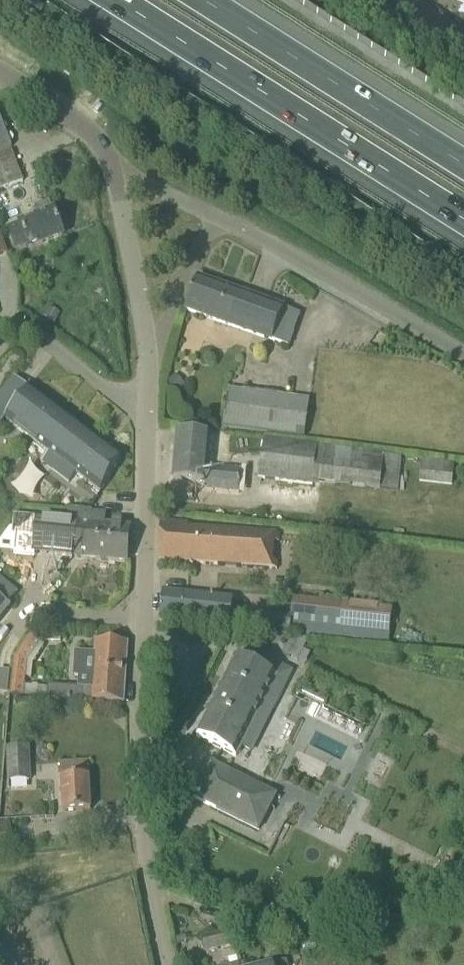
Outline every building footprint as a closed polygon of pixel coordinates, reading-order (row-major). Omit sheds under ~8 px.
[(10,146),(0,120),(0,149),(10,146)] [(22,181),(11,151),(0,156),(0,190),(22,181)] [(29,243),(31,248),(63,235),(54,211),(52,211),(49,202),(37,207),(40,217),(21,224),(22,226),(11,230),(18,247),(29,243)] [(300,314),(197,277),(185,310),(288,347),(300,314)] [(28,387),(14,377),(0,394),(0,426),(5,419),(63,463),(57,472),(70,482),(76,473),(101,492),(121,458),(28,387)] [(223,426),(304,437),(309,401),(228,390),(223,426)] [(221,435),(197,433),(177,431),(172,481),(192,483),(207,483),(207,488),(252,492),(254,472),(242,471),(242,468),(209,466),(211,448),(220,449),(221,435)] [(264,438),(259,479),(319,486),(319,483),(380,491),(381,489),(397,491),(401,457),(384,455),(384,453),(264,438)] [(454,464),(422,460),(419,481),(451,485),(454,464)] [(127,564),(131,530),(105,527),(106,517),(70,514),(69,523),(24,519),(21,554),(127,564)] [(161,523),(161,560),(193,563),(285,570),(289,535),(186,529),(186,523),(181,523),(164,523),(161,523)] [(162,591),(159,622),(230,630),(233,599),(162,591)] [(388,644),(392,607),(293,597),(290,634),(388,644)] [(11,607),(0,598),(0,620),(11,607)] [(24,697),(25,685),(27,662),(41,641),(60,642),(61,632),(36,632),(36,639),(30,635),(14,659),(10,696),(24,697)] [(123,703),(127,643),(107,642),(95,641),(94,653),(75,652),(73,677),(93,679),(92,688),(48,685),(47,698),(103,702),(123,703)] [(273,663),(268,673),(237,657),(196,737),(235,757),(263,702),(274,707),(292,672),(273,663)] [(31,782),(30,747),(6,748),(8,783),(31,782)] [(61,763),(64,812),(90,810),(88,762),(61,763)] [(258,831),(276,796),(210,762),(192,797),(258,831)] [(206,952),(235,946),(232,933),(203,939),(206,952)]
